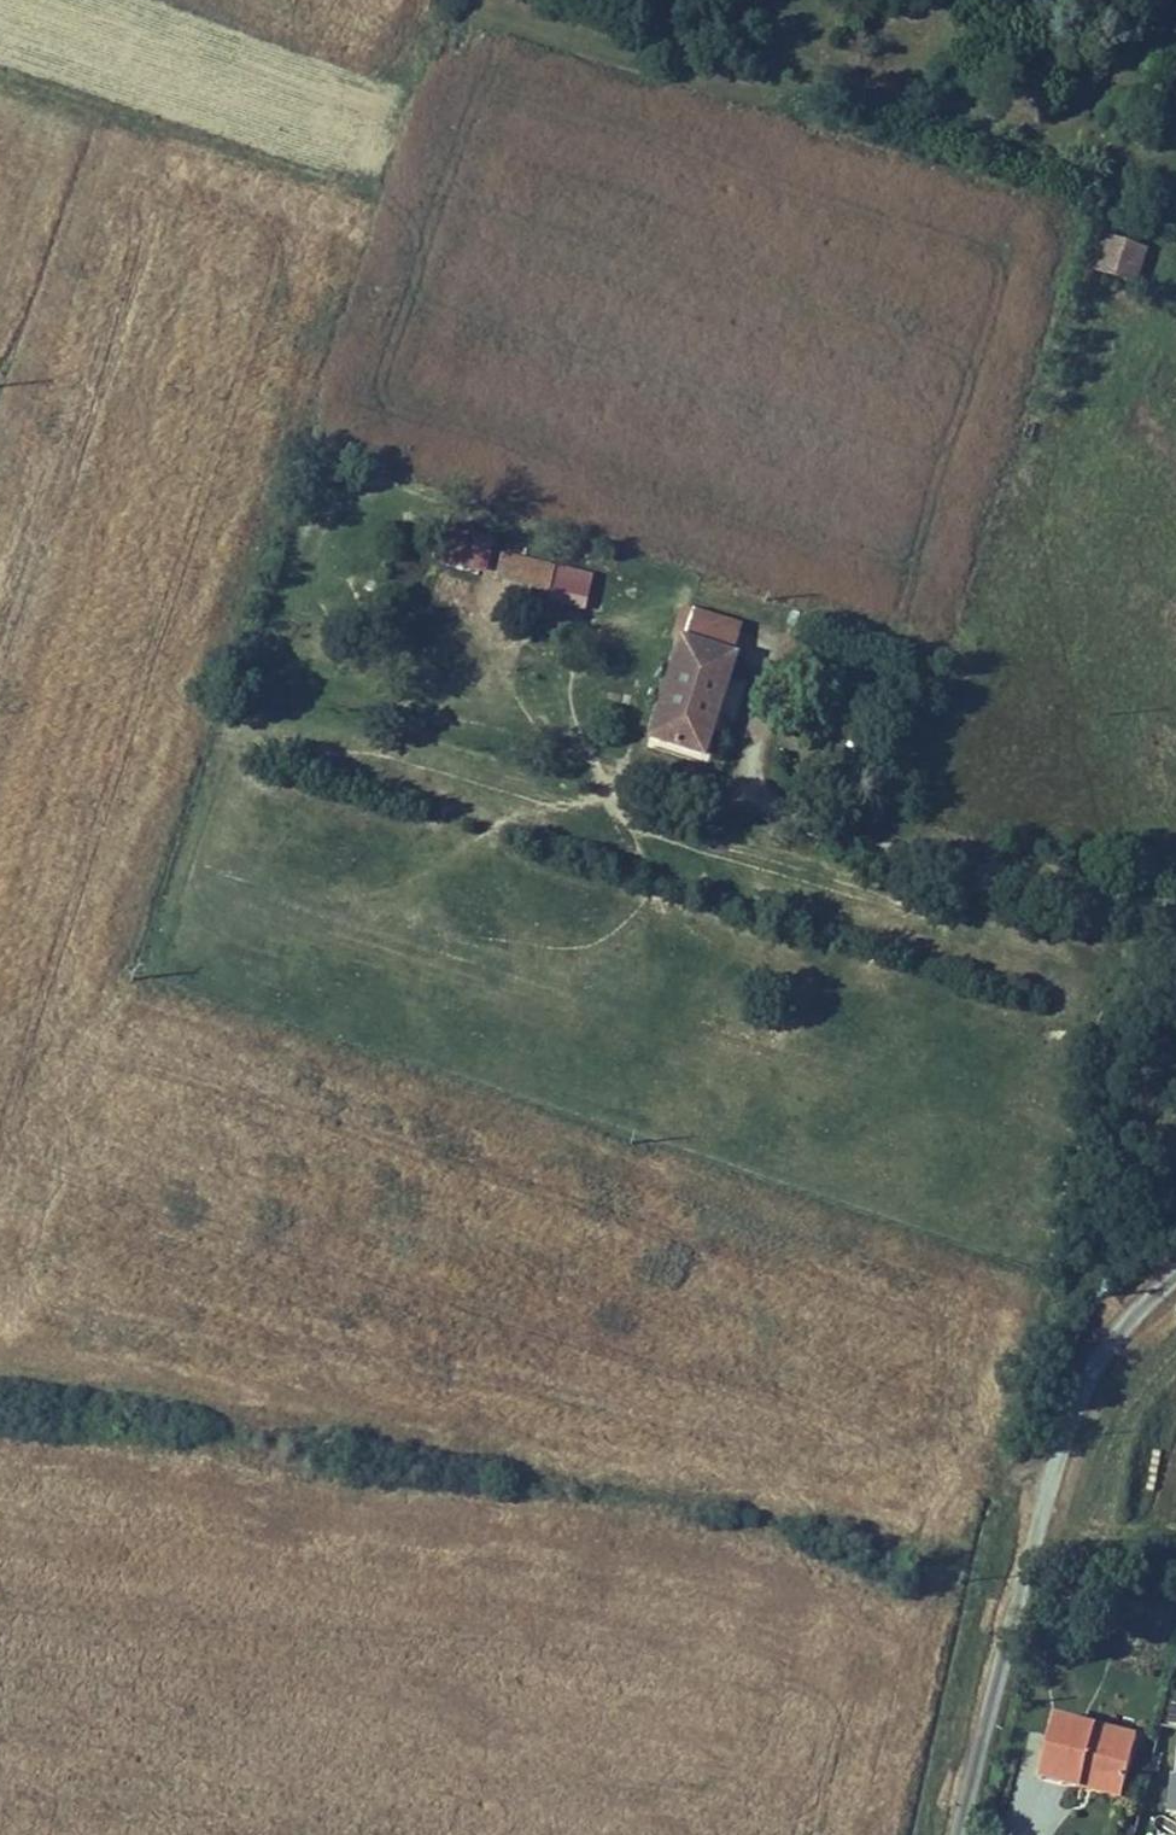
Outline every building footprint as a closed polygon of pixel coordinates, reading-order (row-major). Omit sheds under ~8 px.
[(1150,250),(1103,234),(1091,269),(1138,285),(1150,250)] [(449,526),(440,559),(487,571),(496,538),(449,526)] [(594,573),(505,554),(498,583),(588,603),(594,573)] [(702,760),(737,654),(732,652),(741,624),(684,605),(673,640),(677,641),(644,741),(702,760)] [(1140,1729),(1051,1711),(1038,1778),(1082,1786),(1085,1773),(1129,1780),(1140,1729)] [(1129,1780),(1085,1773),(1082,1786),(1125,1794),(1129,1780)]
